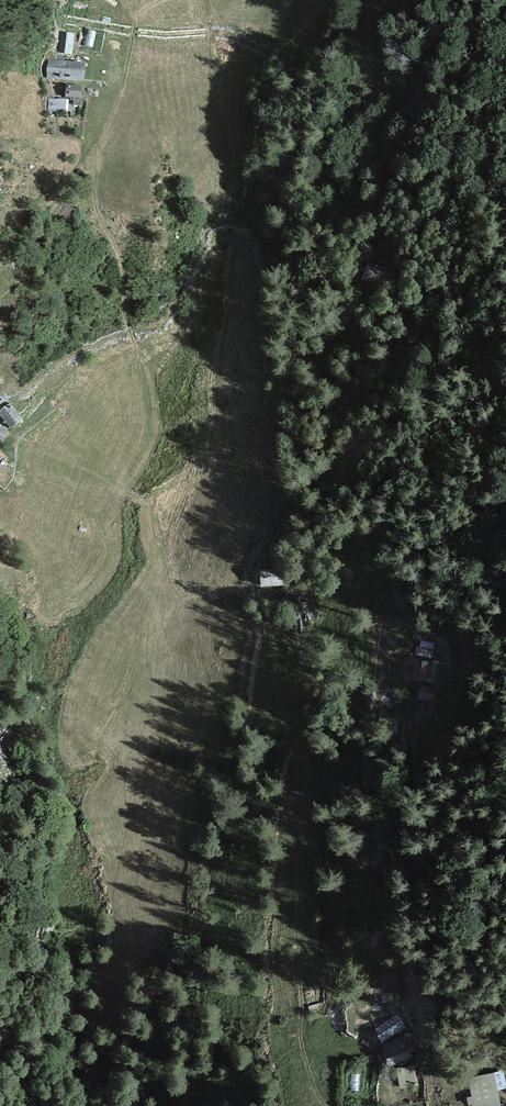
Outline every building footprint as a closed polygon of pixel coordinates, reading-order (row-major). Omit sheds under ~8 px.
[(67,32),(65,54),(72,54),(75,33),(67,32)] [(85,63),(49,60),(47,77),(84,81),(85,63)] [(83,85),(67,84),(65,96),(81,98),(83,85)] [(68,99),(49,99),(48,111),(68,112),(68,99)] [(413,274),(399,272),(397,289),(410,291),(413,274)] [(0,397),(0,404),(9,399),(6,394),(0,397)] [(10,403),(0,410),(0,415),(10,428),(23,419),(10,403)] [(433,643),(420,641),(419,652),(432,654),(433,643)] [(429,658),(425,680),(440,682),(443,660),(429,658)] [(434,686),(420,683),(417,698),(431,701),(434,686)] [(360,1005),(350,1005),(350,1031),(360,1031),(360,1005)] [(401,1015),(375,1030),(382,1042),(407,1027),(401,1015)] [(395,1040),(382,1044),(390,1065),(413,1058),(405,1035),(394,1038),(395,1040)] [(413,1064),(396,1068),(401,1089),(418,1086),(413,1064)] [(469,1077),(473,1096),(466,1098),(468,1105),(473,1105),(496,1105),(502,1105),(494,1071),(469,1077)]
